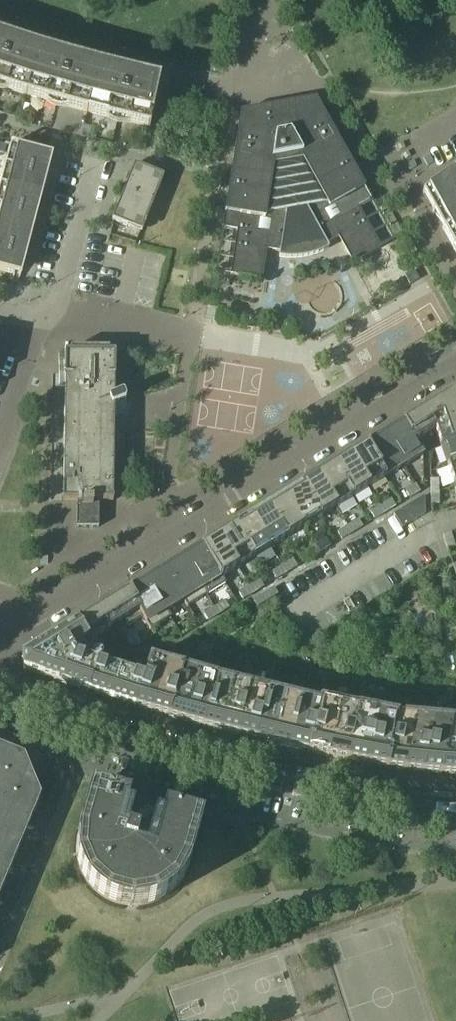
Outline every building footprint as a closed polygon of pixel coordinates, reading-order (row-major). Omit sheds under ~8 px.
[(4,88),(47,102),(65,107),(108,118),(126,122),(149,128),(159,80),(120,71),(78,60),(61,55),(19,42),(2,37),(0,36),(0,87),(4,88)] [(307,101),(287,104),(276,107),(263,109),(242,112),(240,113),(222,228),(236,231),(230,275),(262,280),(265,259),(266,250),(279,252),(278,257),(290,258),(301,257),(318,253),(328,248),(326,244),(338,238),(342,245),(352,264),(380,248),(359,209),(372,201),(315,100),(307,101)] [(41,197),(47,177),(52,156),(10,144),(0,182),(0,271),(14,274),(21,276),(27,255),(41,197)] [(111,220),(127,226),(141,232),(163,176),(133,164),(111,220)] [(452,172),(422,192),(442,228),(455,254),(455,178),(452,172)] [(404,275),(409,285),(419,280),(413,270),(411,272),(404,275)] [(217,309),(206,307),(204,318),(215,319),(217,309)] [(114,353),(108,353),(108,349),(70,349),(70,353),(64,353),(62,500),(76,501),(98,501),(112,501),(114,406),(125,402),(123,394),(114,397),(114,353)] [(453,393),(429,408),(439,425),(455,419),(455,394),(453,393)] [(439,425),(429,408),(403,424),(414,442),(434,430),(433,427),(439,425)] [(439,425),(433,427),(434,430),(440,445),(455,440),(455,419),(439,425)] [(422,454),(414,442),(403,424),(385,435),(403,466),(422,454)] [(403,466),(385,435),(366,447),(385,477),(403,466)] [(440,445),(447,466),(455,463),(455,440),(440,445)] [(385,477),(366,447),(350,457),(368,487),(385,477)] [(368,487),(350,457),(333,467),(352,497),(368,487)] [(447,466),(454,488),(455,487),(455,463),(447,466)] [(352,497),(333,467),(317,477),(335,507),(352,497)] [(335,507),(317,477),(301,487),(319,517),(335,507)] [(429,480),(430,492),(438,492),(437,480),(429,480)] [(408,498),(419,492),(415,485),(404,491),(408,498)] [(319,517),(301,487),(284,497),(303,527),(319,517)] [(438,504),(438,492),(430,492),(430,505),(438,504)] [(424,505),(424,496),(411,504),(414,511),(424,505)] [(303,527),(284,497),(268,507),(286,537),(303,527)] [(384,513),(395,507),(390,500),(380,506),(384,513)] [(98,501),(76,501),(76,527),(98,527),(98,501)] [(414,511),(411,504),(401,510),(405,517),(414,511)] [(425,514),(424,505),(414,511),(418,518),(425,514)] [(373,519),(384,513),(380,506),(369,512),(373,519)] [(286,537),(268,507),(251,517),(270,547),(286,537)] [(409,524),(405,517),(401,510),(393,515),(401,529),(409,524)] [(418,518),(414,511),(405,517),(409,524),(418,518)] [(270,547),(251,517),(235,527),(253,557),(270,547)] [(352,533),(362,527),(357,520),(347,526),(352,533)] [(341,540),(352,533),(347,526),(337,532),(341,540)] [(253,557),(235,527),(218,537),(237,567),(253,557)] [(446,547),(454,545),(450,534),(442,536),(446,547)] [(237,567),(218,537),(203,546),(222,577),(237,567)] [(319,553),(329,547),(325,540),(314,546),(319,553)] [(226,583),(222,577),(203,546),(183,558),(206,595),(226,583)] [(319,553),(314,546),(304,553),(308,560),(319,553)] [(206,595),(183,558),(164,570),(182,601),(187,607),(206,595)] [(286,573),(296,567),(292,560),(282,566),(286,573)] [(286,573),(282,566),(271,572),(275,580),(286,573)] [(182,601),(164,570),(148,580),(166,611),(182,601)] [(166,611),(148,580),(127,593),(138,611),(150,630),(170,617),(166,611)] [(253,593),(263,587),(259,580),(248,586),(253,593)] [(253,593),(248,586),(238,593),(242,600),(253,593)] [(277,595),(273,588),(262,594),(267,601),(277,595)] [(138,611),(127,593),(103,608),(114,626),(138,611)] [(267,601),(262,594),(252,601),(256,608),(267,601)] [(218,615),(228,608),(224,601),(213,608),(218,615)] [(114,626),(103,608),(76,624),(87,642),(114,626)] [(218,615),(213,608),(203,614),(207,621),(218,615)] [(76,624),(60,634),(74,657),(87,661),(95,657),(87,642),(76,624)] [(60,634),(22,657),(23,670),(87,692),(97,664),(87,661),(74,657),(60,634)] [(88,643),(94,653),(101,649),(95,639),(88,643)] [(142,679),(134,707),(151,711),(165,664),(148,660),(142,679)] [(97,664),(87,692),(111,699),(119,672),(97,664)] [(165,664),(151,711),(169,716),(182,669),(165,664)] [(182,669),(169,716),(186,721),(199,673),(182,669)] [(119,672),(111,699),(134,707),(142,679),(119,672)] [(199,673),(186,721),(203,726),(216,678),(199,673)] [(216,678),(203,726),(220,731),(238,735),(255,739),(267,692),(233,682),(216,678)] [(267,692),(255,739),(273,743),(290,748),(308,752),(318,705),(301,701),(284,696),(267,692)] [(318,705),(308,752),(328,756),(347,760),(358,711),(338,707),(319,703),(318,705)] [(358,711),(347,760),(367,764),(387,768),(396,719),(377,715),(358,711)] [(396,719),(387,768),(405,770),(415,718),(397,717),(396,719)] [(405,770),(423,772),(441,773),(455,774),(455,721),(451,721),(433,719),(415,718),(405,770)] [(31,778),(23,759),(2,750),(4,746),(0,744),(0,791),(31,778)] [(0,791),(0,856),(13,862),(27,829),(31,831),(35,821),(31,819),(39,799),(31,778),(0,791)] [(164,809),(159,826),(151,823),(147,819),(151,816),(143,808),(136,815),(138,817),(131,825),(122,823),(129,799),(90,788),(78,832),(76,838),(75,845),(75,852),(76,859),(78,865),(80,872),(83,878),(87,883),(91,889),(96,893),(102,897),(108,901),(114,903),(121,905),(127,906),(134,907),(141,906),(148,905),(154,903),(160,900),(166,896),(171,892),(176,887),(181,882),(184,876),(187,870),(189,864),(202,820),(164,809)] [(13,862),(0,856),(0,894),(13,862)]
